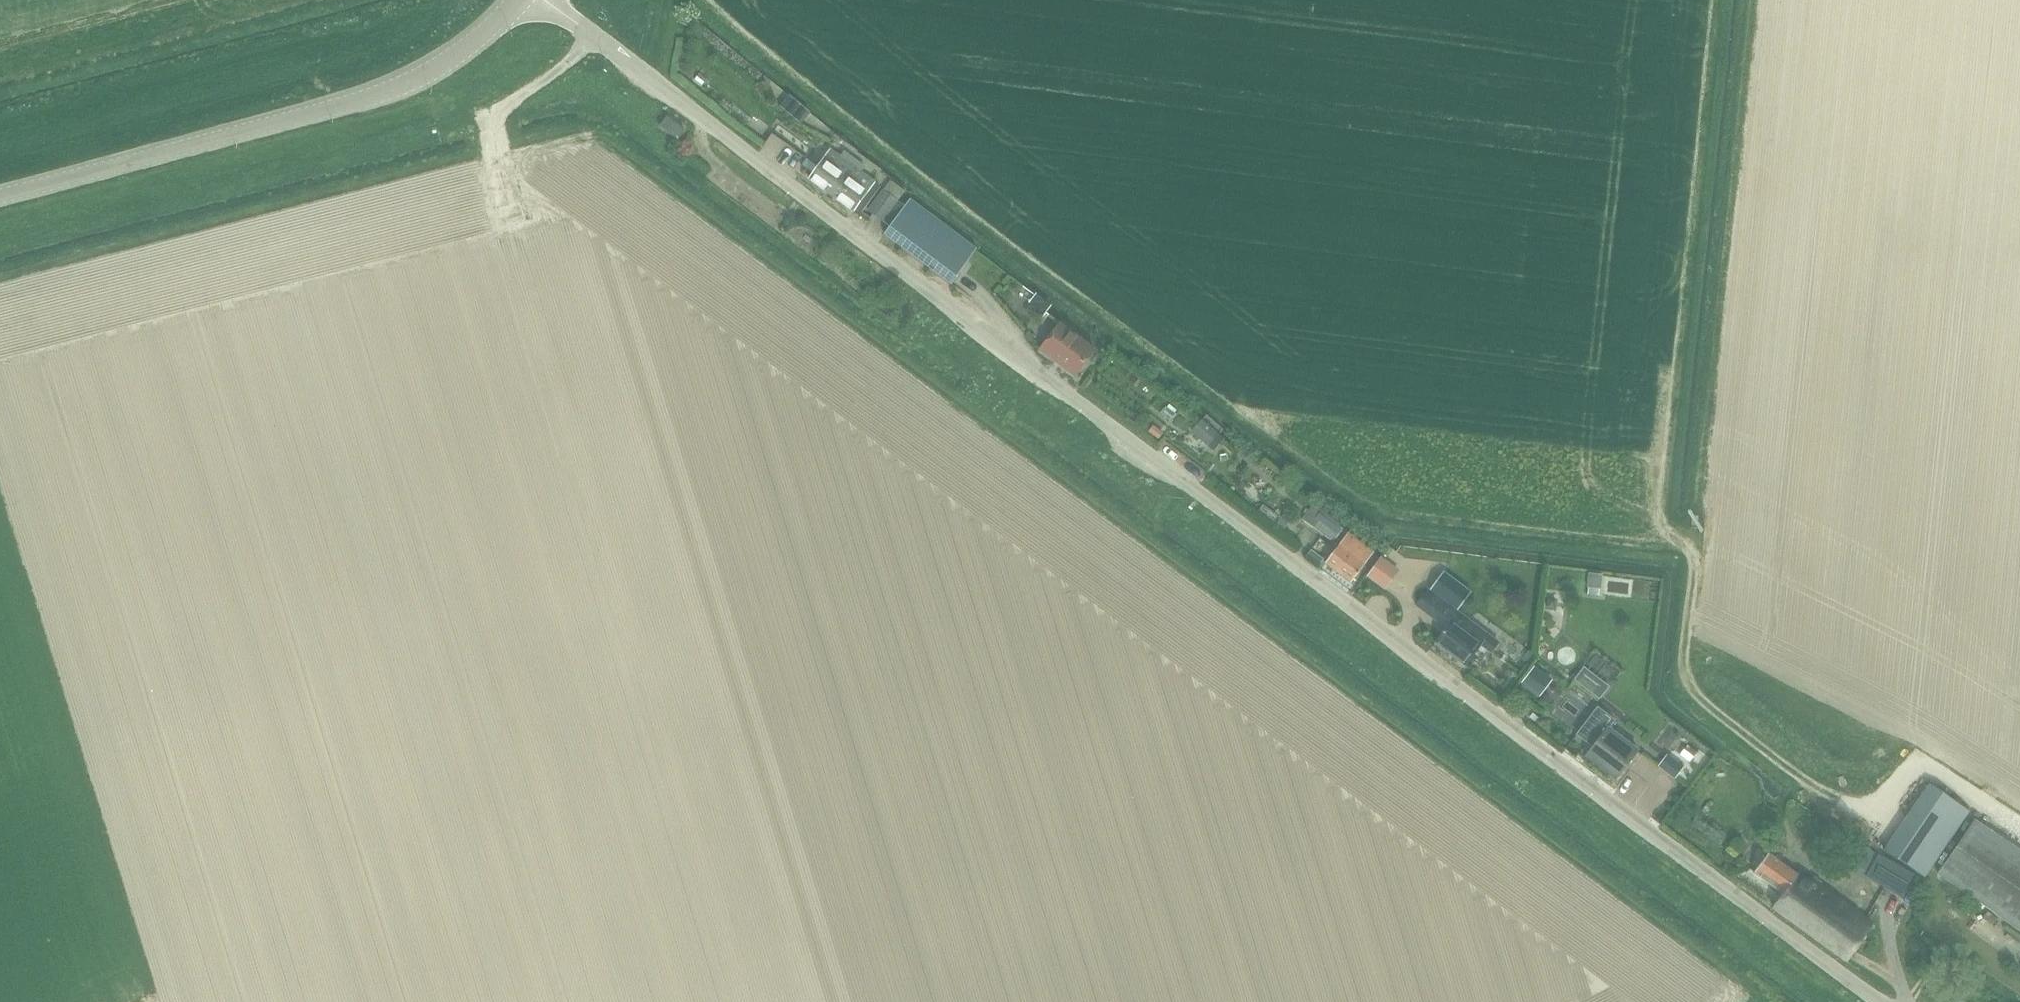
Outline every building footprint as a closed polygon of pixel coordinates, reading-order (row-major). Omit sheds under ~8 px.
[(699,74),(695,79),(703,86),(707,80),(699,74)] [(660,125),(679,139),(686,129),(668,116),(660,125)] [(814,174),(810,179),(854,211),(875,182),(862,172),(866,166),(845,150),(841,156),(832,149),(819,167),(814,174)] [(807,158),(802,165),(806,168),(814,174),(819,167),(811,161),(807,158)] [(872,206),(869,210),(885,221),(899,201),(906,191),(891,180),(884,190),(872,206)] [(886,234),(952,283),(976,247),(911,199),(886,234)] [(1041,348),(1077,376),(1096,351),(1059,324),(1041,348)] [(1203,419),(1192,432),(1204,442),(1214,429),(1203,419)] [(1154,425),(1149,431),(1159,439),(1164,433),(1154,425)] [(1258,511),(1258,512),(1275,526),(1282,518),(1263,504),(1258,511)] [(1304,521),(1330,540),(1336,540),(1344,529),(1314,506),(1304,521)] [(1349,532),(1326,563),(1352,582),(1375,551),(1349,532)] [(1311,550),(1308,555),(1320,564),(1324,559),(1311,550)] [(1367,577),(1385,590),(1400,571),(1382,557),(1367,577)] [(1445,571),(1430,590),(1443,599),(1457,610),(1464,602),(1471,591),(1445,571)] [(1589,573),(1588,588),(1589,588),(1600,589),(1601,589),(1603,575),(1589,573)] [(1466,665),(1482,644),(1492,651),(1499,641),(1457,610),(1443,599),(1430,590),(1428,589),(1417,604),(1447,627),(1436,642),(1466,665)] [(1548,599),(1547,608),(1556,609),(1557,600),(1548,599)] [(1529,651),(1522,660),(1529,665),(1536,656),(1529,651)] [(1534,666),(1518,686),(1530,695),(1546,674),(1534,666)] [(1584,666),(1575,679),(1600,699),(1610,686),(1584,666)] [(1578,734),(1593,746),(1586,755),(1617,779),(1639,751),(1609,728),(1615,720),(1598,707),(1578,734)] [(1668,755),(1659,766),(1675,779),(1684,767),(1668,755)] [(1929,784),(1883,852),(1924,879),(1970,812),(1929,784)] [(1977,819),(1940,872),(2019,926),(2019,848),(1977,819)] [(1866,877),(1901,897),(1914,875),(1855,841),(1840,866),(1864,880),(1866,877)] [(1770,852),(1756,872),(1785,893),(1776,906),(1847,958),(1874,922),(1803,870),(1800,875),(1770,852)]
